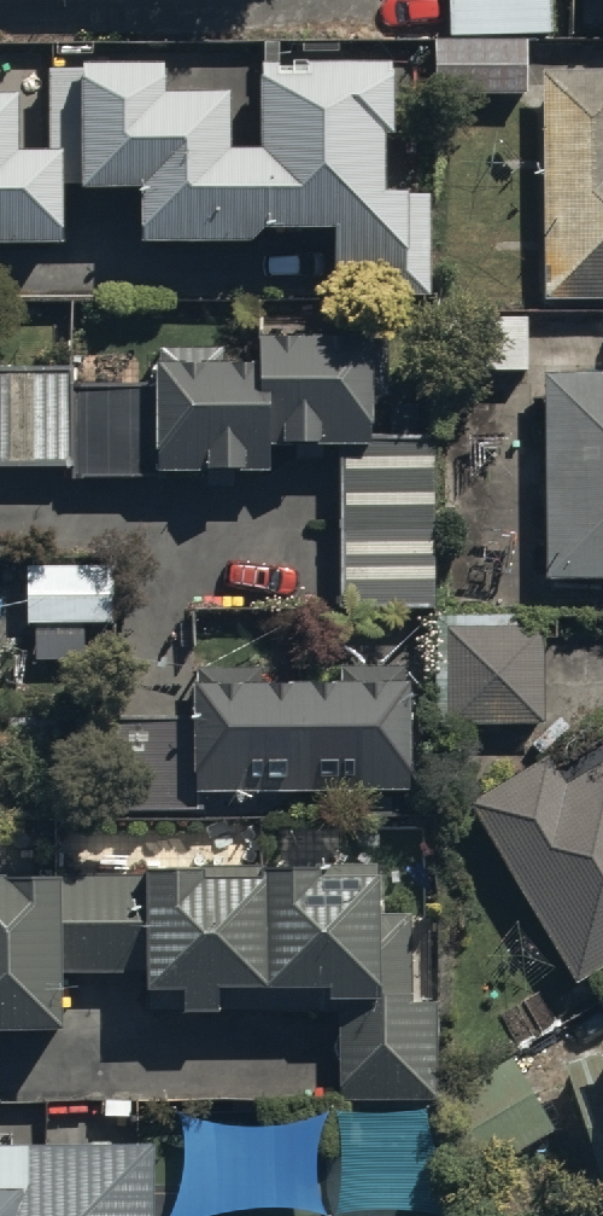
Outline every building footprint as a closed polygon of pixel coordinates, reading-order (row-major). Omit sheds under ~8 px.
[(448,30),(547,28),(546,0),(447,0),(448,30)] [(525,37),(435,39),(436,95),(526,94),(525,37)] [(60,235),(59,182),(141,181),(142,235),(254,233),(254,224),(333,223),(334,294),(434,293),(432,187),(386,187),(385,129),(393,129),(392,58),(255,61),(257,137),(229,138),(228,84),(162,86),(161,55),(50,57),(51,142),(14,143),(13,86),(0,87),(0,236),(60,235)] [(542,290),(602,290),(602,65),(542,65),(542,290)] [(336,439),(335,607),(430,608),(431,431),(371,430),(372,319),(252,318),(252,349),(152,348),(152,379),(77,378),(77,362),(0,362),(0,461),(70,461),(70,476),(152,477),(152,466),(266,467),(267,438),(336,439)] [(542,368),(544,570),(602,569),(602,368),(542,368)] [(98,562),(29,563),(29,615),(98,614),(98,562)] [(540,607),(443,611),(447,720),(544,717),(540,607)] [(205,807),(204,786),(407,785),(406,660),(349,660),(349,673),(259,674),(259,664),(192,665),(192,741),(128,741),(129,808),(205,807)] [(462,797),(576,979),(602,962),(602,752),(563,777),(543,745),(462,797)] [(58,1026),(58,967),(139,966),(139,981),(177,980),(177,1005),(212,1004),(212,980),(321,978),(321,989),(336,989),(337,1094),(436,1093),(434,940),(410,941),(410,910),(376,910),(375,857),(262,858),(262,865),(203,865),(203,858),(145,859),(145,866),(60,867),(60,862),(0,862),(0,1026),(58,1026)] [(602,1178),(602,1046),(589,1050),(596,1071),(574,1077),(602,1178)] [(552,1124),(509,1055),(440,1099),(483,1167),(552,1124)] [(147,1140),(0,1142),(0,1215),(148,1215),(147,1140)]
